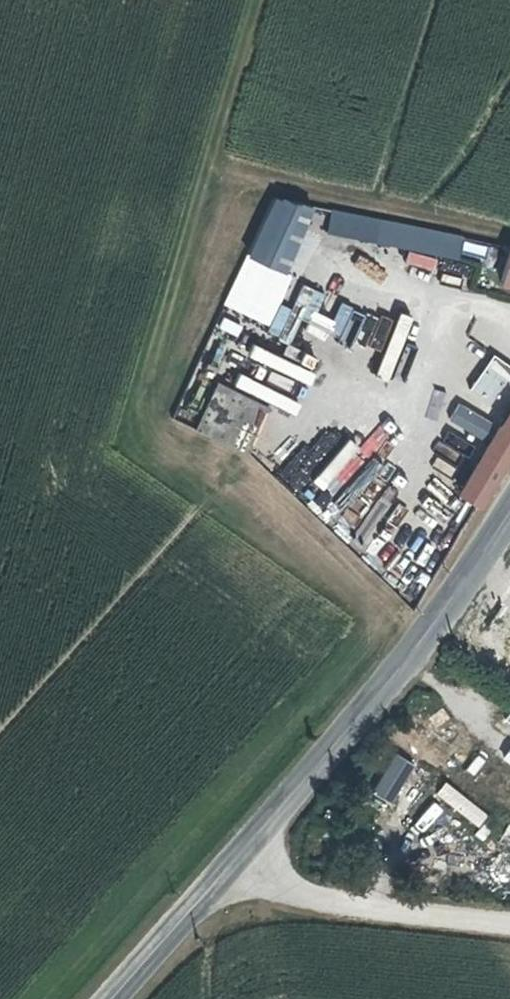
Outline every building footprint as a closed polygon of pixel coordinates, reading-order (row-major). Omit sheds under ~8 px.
[(308,210),(273,195),(247,254),(282,269),(308,210)] [(459,256),(463,235),(331,211),(327,232),(459,256)] [(509,245),(502,284),(509,286),(509,245)] [(291,273),(282,269),(247,254),(225,305),(269,324),(291,273)] [(302,283),(289,309),(279,304),(268,328),(286,337),(297,315),(313,323),(327,295),(302,283)] [(352,344),(364,312),(338,302),(326,335),(352,344)] [(390,381),(413,317),(397,312),(375,376),(390,381)] [(417,321),(404,359),(418,364),(431,325),(417,321)] [(252,344),(247,356),(308,384),(314,372),(252,344)] [(246,454),(269,407),(216,381),(193,427),(246,454)] [(509,450),(509,411),(461,494),(477,504),(509,450)] [(443,446),(461,452),(466,438),(448,432),(443,446)] [(332,455),(321,447),(303,471),(335,495),(368,453),(347,437),(332,455)] [(415,464),(408,473),(439,499),(446,491),(415,464)] [(341,506),(329,526),(352,539),(364,520),(341,506)] [(436,531),(408,579),(419,585),(447,538),(436,531)] [(498,742),(492,755),(509,764),(509,748),(498,742)] [(360,802),(378,812),(409,759),(392,749),(360,802)] [(509,797),(509,774),(503,770),(493,788),(509,797)] [(444,781),(434,795),(477,826),(487,813),(444,781)] [(464,879),(466,866),(435,861),(433,874),(464,879)]
